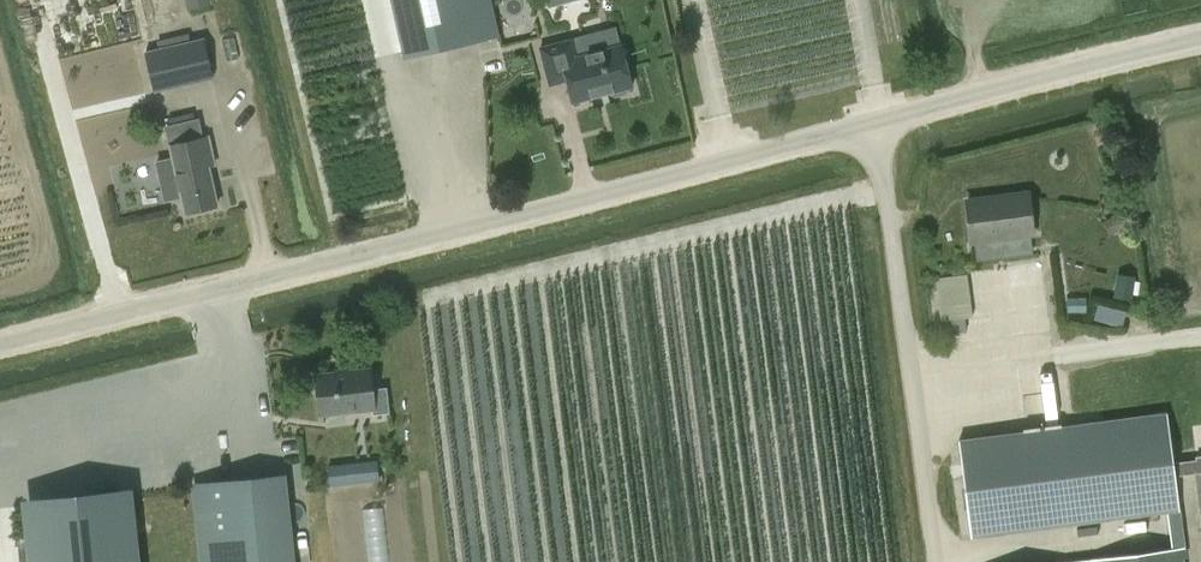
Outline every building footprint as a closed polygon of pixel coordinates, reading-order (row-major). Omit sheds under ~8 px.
[(403,55),(500,33),(492,0),(391,0),(403,55)] [(189,40),(188,34),(158,42),(159,47),(145,50),(154,92),(214,78),(205,36),(189,40)] [(628,94),(630,86),(633,86),(621,44),(578,55),(573,39),(540,47),(550,84),(567,80),(573,102),(609,92),(615,98),(628,94)] [(206,155),(212,154),(208,137),(202,138),(198,120),(169,126),(173,145),(171,145),(174,158),(157,162),(166,199),(182,196),(186,212),(217,205),(206,155)] [(966,199),(972,242),(1033,235),(1028,191),(966,199)] [(1117,214),(1105,220),(1112,233),(1124,227),(1117,214)] [(973,316),(967,275),(967,273),(936,278),(942,320),(973,316)] [(1117,274),(1114,298),(1130,300),(1134,276),(1117,274)] [(1119,328),(1123,313),(1097,306),(1093,321),(1119,328)] [(314,397),(320,399),(322,413),(372,407),(373,414),(390,412),(387,386),(371,388),(369,369),(317,374),(318,379),(312,384),(314,397)] [(1197,459),(1197,461),(1190,462),(1181,463),(1174,464),(1167,414),(959,441),(971,537),(1167,511),(1167,512),(1172,548),(1067,561),(1184,561),(1183,556),(1186,556),(1185,546),(1179,510),(1175,475),(1183,474),(1199,472),(1200,491),(1200,458),(1197,459)] [(333,465),(336,485),(355,482),(353,463),(333,465)] [(281,477),(223,483),(223,484),(196,487),(204,561),(289,561),(281,477)] [(30,504),(36,561),(132,561),(125,494),(30,504)] [(386,536),(386,507),(366,507),(365,536),(386,536)]
